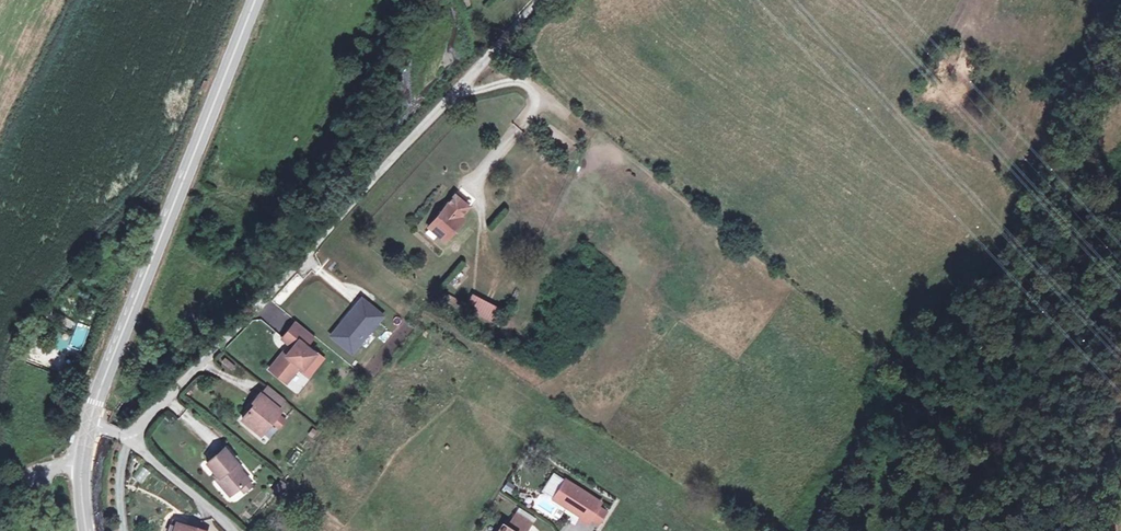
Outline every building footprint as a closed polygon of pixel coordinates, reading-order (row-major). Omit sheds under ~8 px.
[(465,203),(451,192),(428,220),(435,226),(435,235),(442,241),(455,224),(451,220),(454,216),(465,203)] [(459,220),(454,216),(451,220),(455,224),(459,220)] [(424,226),(435,235),(435,226),(428,220),(424,226)] [(98,282),(108,265),(101,260),(91,277),(98,282)] [(473,296),(466,309),(496,325),(503,312),(473,296)] [(362,301),(355,309),(364,317),(371,308),(362,301)] [(338,329),(331,338),(352,355),(383,318),(371,308),(364,317),(355,309),(348,318),(353,323),(344,334),(338,329)] [(348,318),(338,329),(344,334),(353,323),(348,318)] [(293,350),(287,358),(273,374),(286,385),(300,369),(304,372),(316,357),(307,349),(315,339),(297,324),(283,341),(293,350)] [(287,358),(284,355),(270,372),(273,374),(287,358)] [(267,389),(261,397),(277,410),(283,403),(267,389)] [(274,421),(272,419),(274,416),(279,411),(277,410),(261,397),(260,396),(253,404),(255,406),(242,421),(261,437),(272,424),(274,421)] [(274,421),(272,424),(278,430),(284,424),(274,416),(272,419),(274,421)] [(224,450),(207,464),(218,479),(216,481),(229,497),(239,489),(248,482),(235,466),(237,464),(224,450)] [(140,482),(150,474),(144,468),(135,475),(140,482)] [(567,479),(554,499),(582,517),(580,519),(588,525),(603,503),(567,479)] [(239,489),(243,494),(252,487),(248,482),(239,489)] [(270,494),(278,501),(288,491),(281,484),(270,494)] [(532,527),(519,518),(510,530),(529,530),(532,527)]
